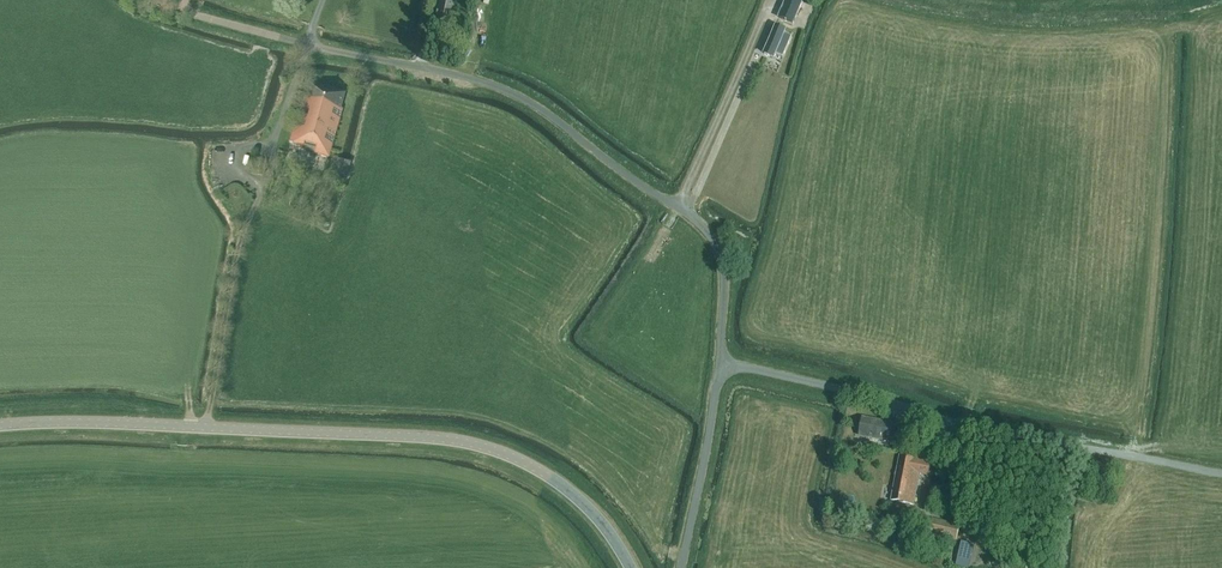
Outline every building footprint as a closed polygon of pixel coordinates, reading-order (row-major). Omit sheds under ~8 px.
[(457,2),(448,0),(440,0),(435,24),(451,27),(457,2)] [(793,24),(802,1),(799,0),(787,0),(779,18),(793,24)] [(783,58),(792,37),(784,34),(785,31),(776,27),(764,53),(774,58),(775,55),(783,58)] [(314,152),(328,156),(342,109),(340,108),(344,93),(309,83),(302,106),(300,106),(289,143),(300,146),(299,148),(303,149),(304,147),(315,150),(314,152)] [(254,157),(250,171),(264,175),(267,161),(254,157)] [(331,185),(343,188),(348,174),(335,170),(331,185)] [(862,418),(859,435),(893,442),(896,423),(886,421),(886,422),(862,418)] [(928,476),(931,462),(899,455),(891,500),(913,505),(919,474),(928,476)] [(956,541),(960,525),(931,518),(928,534),(956,541)] [(977,544),(963,541),(957,564),(970,567),(977,544)]
